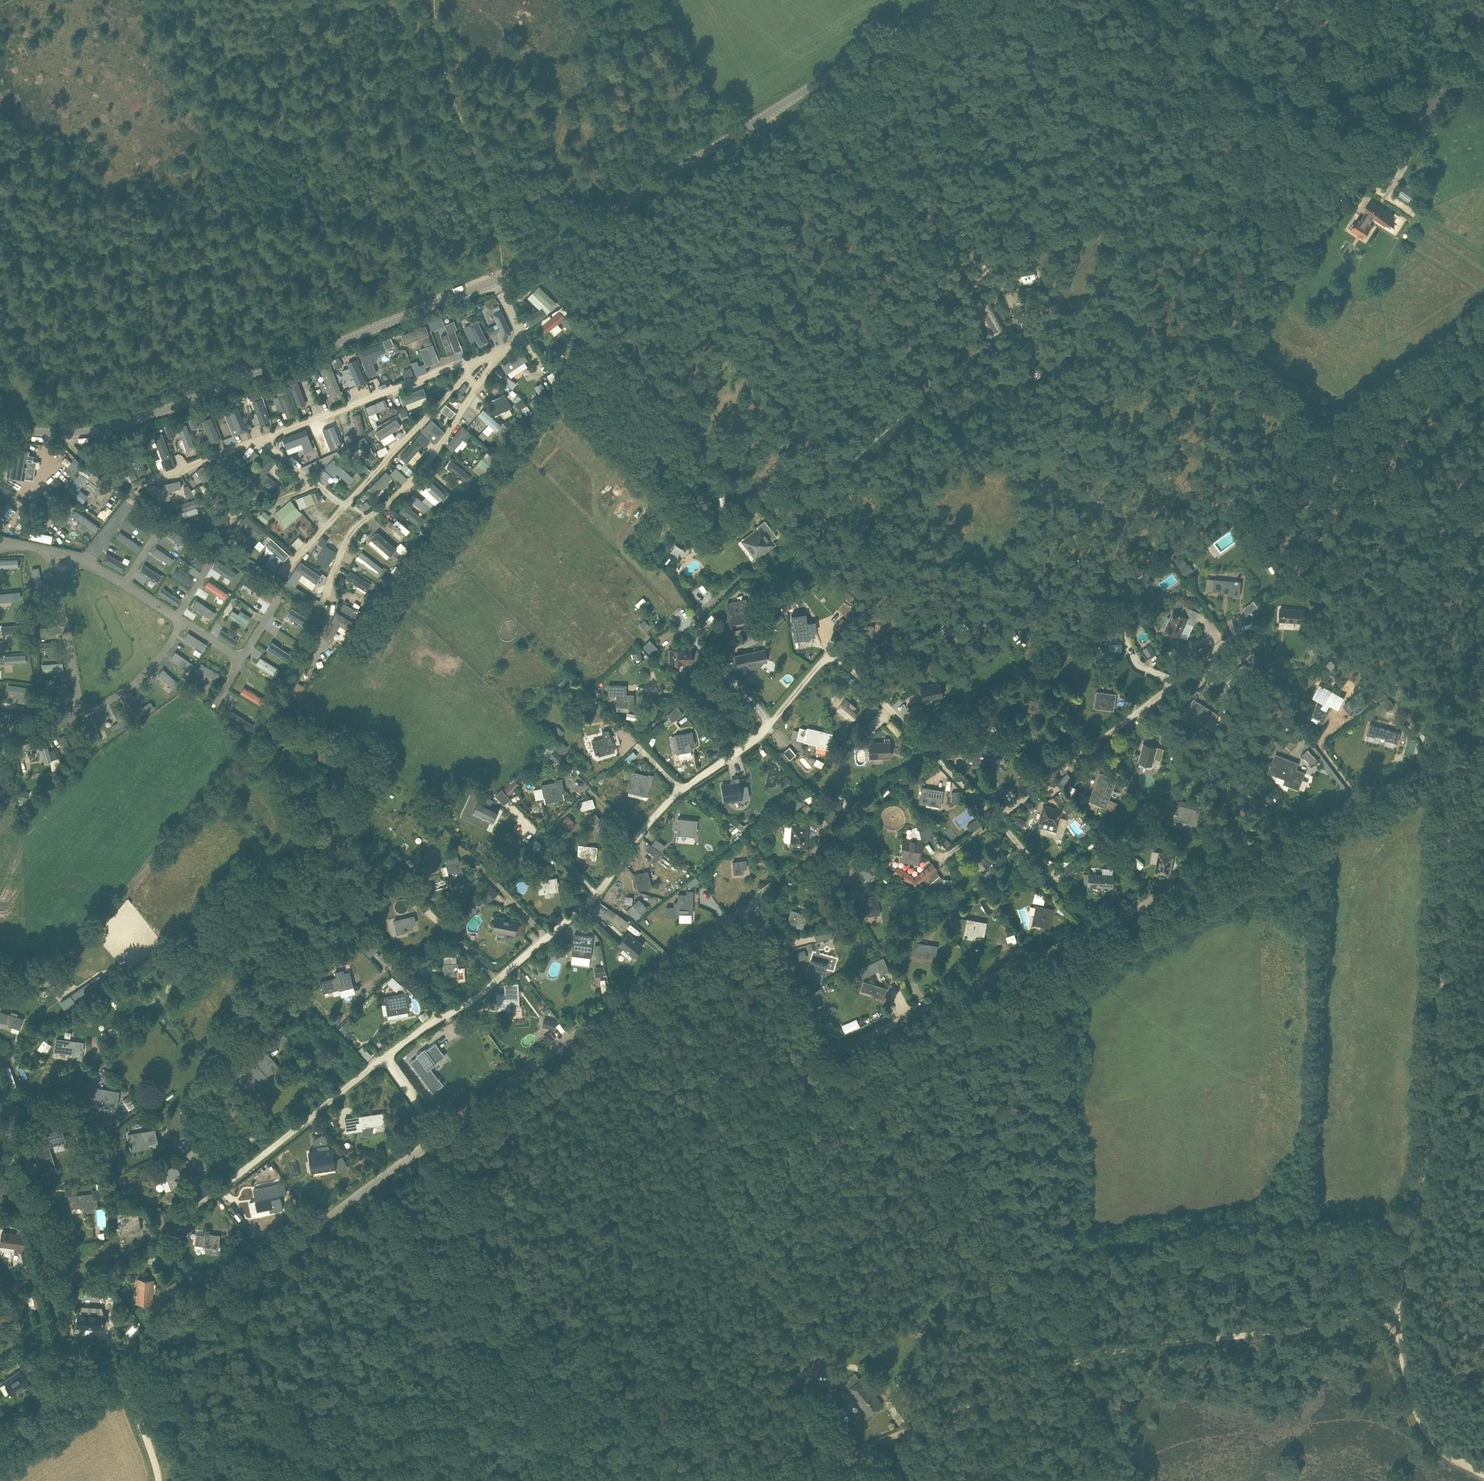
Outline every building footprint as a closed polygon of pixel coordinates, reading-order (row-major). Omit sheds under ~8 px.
[(1405,185),(1399,194),(1409,201),(1415,191),(1405,185)] [(1351,228),(1351,229),(1364,239),(1372,227),(1373,225),(1372,224),(1378,213),(1387,218),(1395,211),(1372,198),(1367,207),(1366,206),(1363,211),(1364,211),(1359,219),(1358,218),(1354,223),(1353,223),(1350,227),(1351,228)] [(978,252),(974,248),(966,256),(971,260),(978,252)] [(528,297),(540,308),(543,307),(547,313),(551,309),(557,303),(539,285),(533,292),(528,297)] [(524,296),(521,288),(512,292),(516,299),(524,296)] [(1031,296),(1030,289),(1017,290),(1018,298),(1031,296)] [(990,336),(1003,329),(982,293),(970,299),(990,336)] [(540,308),(525,318),(530,326),(548,314),(547,313),(543,307),(540,308)] [(497,323),(487,327),(490,335),(500,330),(503,337),(511,333),(502,310),(493,313),(497,323)] [(559,310),(540,326),(546,334),(566,317),(559,310)] [(463,312),(456,315),(459,321),(466,317),(463,312)] [(432,330),(446,325),(443,317),(429,322),(432,330)] [(563,323),(568,330),(574,324),(568,318),(563,323)] [(478,320),(469,325),(479,346),(488,342),(478,320)] [(425,325),(402,335),(405,344),(428,334),(425,325)] [(455,329),(448,331),(456,352),(463,350),(455,329)] [(383,342),(359,351),(362,360),(386,351),(383,342)] [(433,344),(426,347),(433,363),(439,361),(433,344)] [(465,357),(463,350),(456,352),(455,353),(457,360),(465,357)] [(523,351),(502,365),(507,373),(512,369),(515,374),(527,366),(524,361),(528,359),(523,351)] [(343,365),(340,359),(335,361),(337,368),(343,365)] [(356,359),(348,362),(357,385),(365,382),(356,359)] [(417,359),(411,362),(417,375),(428,370),(425,362),(420,364),(417,359)] [(365,369),(374,366),(371,360),(363,363),(365,369)] [(331,362),(320,366),(325,381),(327,380),(333,397),(342,393),(331,362)] [(403,368),(405,375),(413,373),(411,366),(403,368)] [(548,375),(555,387),(569,378),(561,366),(548,375)] [(500,379),(507,385),(512,379),(504,373),(500,379)] [(295,375),(289,378),(292,387),(291,387),(299,406),(306,404),(299,385),(295,375)] [(282,384),(275,387),(279,396),(273,398),(278,410),(284,408),(288,418),(296,415),(287,392),(288,391),(288,390),(290,390),(287,379),(284,380),(285,384),(283,385),(282,384)] [(914,391),(922,399),(933,389),(925,381),(914,391)] [(549,397),(542,382),(536,386),(542,400),(549,397)] [(423,387),(400,396),(403,404),(406,403),(408,409),(428,401),(423,387)] [(253,400),(261,397),(258,390),(249,393),(252,401),(253,400)] [(506,393),(489,401),(495,415),(512,407),(506,393)] [(253,400),(262,424),(270,421),(261,397),(253,400)] [(528,403),(523,397),(516,402),(521,408),(528,403)] [(385,399),(364,407),(368,415),(371,422),(376,420),(379,418),(376,411),(388,406),(385,399)] [(409,413),(406,404),(399,407),(402,416),(409,413)] [(214,410),(216,416),(223,413),(220,407),(214,410)] [(238,407),(229,410),(239,433),(247,430),(238,407)] [(478,414),(496,430),(502,424),(484,408),(478,414)] [(454,414),(449,409),(444,414),(449,419),(454,414)] [(360,413),(353,415),(357,434),(365,432),(360,413)] [(344,414),(338,416),(341,426),(346,424),(344,414)] [(199,426),(195,416),(189,418),(193,429),(199,426)] [(211,417),(203,420),(212,443),(221,440),(211,417)] [(397,418),(375,432),(380,440),(381,439),(382,440),(384,444),(395,437),(392,432),(402,426),(397,418)] [(464,423),(447,444),(454,450),(471,429),(464,423)] [(187,424),(178,428),(187,451),(195,448),(187,424)] [(314,429),(313,438),(320,439),(319,449),(330,451),(330,449),(336,450),(337,440),(331,439),(333,425),(322,424),(321,430),(314,429)] [(175,432),(172,425),(167,427),(169,434),(175,432)] [(427,425),(423,429),(435,440),(439,435),(427,425)] [(306,429),(283,437),(286,446),(301,440),(305,452),(311,449),(307,438),(309,438),(306,429)] [(356,437),(352,431),(345,436),(349,442),(356,437)] [(489,435),(484,431),(478,436),(483,441),(489,435)] [(163,433),(154,436),(162,459),(163,459),(166,470),(174,467),(163,433)] [(420,433),(416,437),(426,446),(430,441),(420,433)] [(365,437),(359,441),(371,461),(377,457),(365,437)] [(416,438),(400,456),(407,462),(423,444),(416,438)] [(384,444),(382,440),(376,444),(380,449),(386,446),(384,444)] [(139,448),(130,451),(138,475),(147,472),(139,448)] [(12,449),(8,476),(25,479),(28,460),(33,461),(34,456),(29,455),(29,451),(12,449)] [(254,449),(250,455),(256,460),(260,454),(254,449)] [(489,449),(482,458),(491,465),(499,456),(489,449)] [(268,453),(252,472),(277,494),(283,487),(267,474),(277,461),(268,453)] [(65,469),(72,475),(82,462),(74,457),(65,469)] [(355,463),(360,468),(364,464),(365,463),(360,458),(355,463)] [(334,459),(325,469),(334,477),(338,472),(349,483),(354,477),(334,459)] [(453,460),(447,467),(466,483),(472,476),(453,460)] [(203,465),(196,470),(211,491),(218,486),(203,465)] [(409,475),(414,471),(408,465),(404,470),(409,475)] [(276,473),(282,477),(285,472),(280,467),(276,473)] [(396,467),(390,473),(402,484),(408,478),(396,467)] [(386,470),(369,488),(376,495),(393,477),(386,470)] [(80,471),(67,491),(83,502),(89,494),(80,488),(87,477),(80,471)] [(129,480),(138,478),(135,471),(127,474),(129,480)] [(246,475),(241,480),(257,499),(263,494),(246,475)] [(58,490),(64,485),(57,477),(51,483),(58,490)] [(422,485),(419,489),(435,504),(445,492),(427,477),(421,483),(422,485)] [(160,491),(162,500),(170,498),(168,490),(183,487),(181,480),(156,485),(157,492),(160,491)] [(195,488),(199,494),(204,491),(200,485),(195,488)] [(185,490),(187,500),(190,499),(196,497),(191,489),(185,490)] [(318,489),(296,499),(300,508),(322,498),(318,489)] [(723,492),(717,495),(722,507),(728,505),(723,492)] [(58,499),(65,505),(69,499),(63,493),(58,499)] [(417,496),(412,502),(424,511),(429,505),(417,496)] [(201,504),(197,498),(177,505),(179,512),(201,504)] [(291,500),(275,513),(286,526),(302,512),(291,500)] [(367,500),(362,505),(366,509),(371,503),(367,500)] [(405,504),(399,511),(420,526),(425,519),(405,504)] [(10,505),(5,513),(11,517),(15,509),(10,505)] [(439,513),(448,521),(453,515),(444,507),(439,513)] [(76,526),(84,531),(87,526),(95,532),(100,526),(76,508),(72,514),(80,520),(76,526)] [(62,525),(67,519),(55,510),(51,516),(62,525)] [(104,518),(107,514),(102,510),(99,515),(104,518)] [(259,517),(266,522),(271,516),(264,510),(259,517)] [(241,522),(260,539),(266,532),(247,515),(241,522)] [(443,523),(437,518),(433,523),(439,528),(443,523)] [(392,521),(387,527),(401,540),(406,534),(392,521)] [(755,560),(776,544),(761,524),(741,540),(755,560)] [(183,544),(187,538),(169,526),(165,532),(183,544)] [(29,536),(51,542),(53,534),(31,529),(29,536)] [(138,551),(142,544),(119,531),(115,538),(138,551)] [(378,531),(371,539),(390,556),(397,548),(378,531)] [(324,547),(326,544),(329,540),(323,536),(318,543),(324,547)] [(271,537),(265,543),(266,544),(283,560),(289,554),(271,537)] [(266,544),(265,543),(261,539),(255,545),(261,550),(266,544)] [(245,544),(251,549),(255,544),(249,540),(245,544)] [(410,544),(414,553),(421,550),(417,540),(410,544)] [(324,547),(316,560),(328,567),(337,552),(326,544),(324,547)] [(170,564),(174,557),(156,546),(152,552),(170,564)] [(184,557),(201,567),(205,561),(188,550),(184,557)] [(362,551),(355,559),(377,576),(384,568),(362,551)] [(107,552),(102,560),(125,572),(129,563),(107,552)] [(402,566),(408,559),(403,554),(396,561),(402,566)] [(1185,556),(1176,561),(1180,568),(1188,563),(1185,556)] [(18,557),(0,558),(0,567),(19,566),(18,557)] [(218,559),(213,567),(234,580),(239,572),(218,559)] [(295,568),(291,574),(298,580),(298,579),(312,589),(321,576),(301,561),(296,569),(295,568)] [(145,563),(141,569),(158,581),(162,574),(145,563)] [(1190,563),(1181,569),(1185,576),(1194,570),(1190,563)] [(1271,572),(1275,569),(1271,563),(1267,566),(1271,572)] [(392,570),(397,575),(402,569),(397,565),(392,570)] [(40,566),(33,567),(35,587),(42,586),(40,566)] [(176,568),(172,574),(190,585),(194,579),(176,568)] [(350,570),(346,577),(367,590),(372,583),(350,570)] [(241,588),(251,593),(253,589),(262,594),(266,584),(247,575),(241,588)] [(337,581),(341,587),(346,579),(340,575),(337,581)] [(380,579),(384,587),(392,583),(388,575),(380,579)] [(209,579),(205,584),(224,599),(229,593),(209,579)] [(1241,581),(1216,579),(1214,591),(1215,591),(1215,590),(1231,592),(1231,594),(1240,595),(1241,585),(1241,581)] [(178,605),(182,598),(164,587),(160,594),(178,605)] [(0,591),(0,600),(21,599),(20,590),(0,591)] [(1142,600),(1135,590),(1129,595),(1136,604),(1142,600)] [(788,598),(795,606),(802,599),(795,591),(788,598)] [(733,601),(727,602),(731,624),(748,621),(743,596),(732,598),(733,601)] [(197,600),(193,606),(212,618),(216,612),(197,600)] [(1246,606),(1249,611),(1257,605),(1254,600),(1246,606)] [(344,602),(341,608),(361,621),(365,614),(366,615),(370,609),(364,606),(362,610),(356,607),(355,609),(344,602)] [(837,609),(848,618),(854,610),(844,602),(837,609)] [(304,624),(309,617),(292,606),(287,613),(304,624)] [(1280,608),(1280,620),(1304,622),(1305,609),(1280,608)] [(238,613),(232,609),(228,615),(245,626),(252,616),(241,609),(238,613)] [(322,634),(331,640),(340,626),(354,635),(360,626),(336,612),(322,634)] [(1180,637),(1187,621),(1191,623),(1193,619),(1180,612),(1179,615),(1173,612),(1164,630),(1180,637)] [(782,618),(777,613),(770,620),(775,625),(782,618)] [(1106,626),(1110,626),(1110,617),(1102,618),(1101,626),(1106,626)] [(841,633),(842,633),(850,624),(843,618),(842,618),(841,620),(834,627),(841,632),(841,633)] [(817,632),(816,621),(805,623),(805,627),(792,629),(794,642),(811,639),(811,637),(817,636),(816,632),(817,632)] [(15,623),(1,625),(2,633),(16,631),(15,623)] [(872,650),(874,625),(855,623),(855,638),(860,638),(860,649),(872,650)] [(1122,638),(1122,626),(1110,626),(1106,626),(1101,626),(1100,625),(1100,641),(1122,642),(1122,638)] [(236,644),(238,638),(222,629),(219,635),(236,644)] [(1093,630),(1086,635),(1090,640),(1096,636),(1093,630)] [(204,650),(208,644),(188,631),(183,637),(204,650)] [(643,646),(654,659),(662,652),(650,639),(643,646)] [(288,661),(293,654),(272,640),(267,647),(288,661)] [(40,641),(40,649),(55,649),(55,641),(40,641)] [(717,642),(716,644),(714,643),(712,651),(714,652),(722,654),(725,644),(717,642)] [(1142,649),(1148,657),(1155,652),(1150,644),(1142,649)] [(691,649),(670,649),(670,662),(692,662),(691,649)] [(767,661),(765,649),(736,654),(733,654),(735,666),(767,661)] [(189,671),(195,664),(177,650),(171,656),(189,671)] [(1170,655),(1180,666),(1184,662),(1188,659),(1187,658),(1189,656),(1187,653),(1182,656),(1180,653),(1176,656),(1173,652),(1170,655)] [(5,654),(6,662),(26,661),(26,653),(5,654)] [(275,674),(279,668),(261,656),(256,662),(275,674)] [(1047,662),(1052,668),(1058,663),(1053,657),(1047,662)] [(216,679),(220,673),(202,661),(198,668),(216,679)] [(43,663),(43,670),(63,669),(63,662),(43,663)] [(164,667),(158,674),(173,688),(179,682),(164,667)] [(1288,676),(1283,669),(1274,676),(1279,683),(1288,676)] [(1365,689),(1370,684),(1365,679),(1360,684),(1365,689)] [(943,695),(940,681),(920,685),(923,699),(943,695)] [(6,693),(27,695),(28,685),(7,683),(6,693)] [(191,689),(197,693),(200,688),(194,684),(191,689)] [(634,694),(626,694),(626,685),(609,684),(609,694),(617,694),(616,706),(620,706),(621,706),(621,705),(629,706),(629,708),(633,708),(634,694)] [(244,686),(240,692),(261,704),(265,697),(244,686)] [(1377,697),(1379,699),(1385,694),(1380,687),(1371,695),(1375,699),(1377,697)] [(1113,710),(1115,693),(1096,691),(1094,707),(1113,710)] [(132,692),(128,694),(140,716),(155,707),(151,701),(146,704),(140,693),(134,696),(132,692)] [(847,694),(835,705),(849,718),(860,707),(847,694)] [(1343,704),(1350,712),(1362,702),(1355,694),(1343,704)] [(1394,704),(1385,694),(1379,699),(1388,710),(1394,704)] [(1218,714),(1194,699),(1189,707),(1203,715),(1199,721),(1213,731),(1219,723),(1214,720),(1218,714)] [(1370,705),(1366,700),(1355,709),(1359,714),(1370,705)] [(881,709),(875,704),(866,715),(871,720),(881,709)] [(1323,722),(1332,706),(1327,704),(1325,708),(1318,704),(1312,715),(1320,719),(1319,720),(1323,722)] [(27,705),(26,712),(33,713),(35,706),(27,705)] [(683,715),(677,707),(669,715),(669,716),(668,716),(672,722),(683,715)] [(985,709),(969,720),(972,724),(988,712),(985,709)] [(10,713),(10,721),(18,721),(19,713),(10,713)] [(952,718),(947,724),(954,729),(959,723),(952,718)] [(1401,732),(1370,723),(1367,734),(1375,736),(1376,734),(1387,737),(1387,739),(1398,742),(1401,732)] [(1067,736),(1070,731),(1061,724),(1057,729),(1067,736)] [(807,729),(800,727),(798,739),(805,740),(805,741),(816,744),(816,747),(829,749),(832,733),(818,729),(808,727),(807,729)] [(604,737),(591,740),(595,754),(598,753),(599,755),(615,751),(610,736),(608,730),(603,731),(604,737)] [(1298,733),(1286,730),(1284,738),(1287,739),(1297,741),(1298,733)] [(58,758),(56,748),(49,749),(46,735),(25,741),(27,750),(40,746),(44,761),(58,758)] [(64,735),(58,737),(61,745),(67,743),(64,735)] [(1279,736),(1273,742),(1282,751),(1288,744),(1279,736)] [(892,738),(885,738),(885,742),(870,743),(870,755),(870,757),(876,757),(886,756),(888,756),(890,756),(890,751),(892,750),(892,738)] [(555,746),(562,754),(569,747),(561,739),(555,746)] [(689,739),(672,742),(674,754),(679,753),(680,758),(692,756),(691,750),(689,739)] [(1152,764),(1158,747),(1143,743),(1140,754),(1135,752),(1133,759),(1152,764)] [(1002,746),(978,744),(977,750),(969,750),(968,760),(973,760),(972,764),(977,764),(986,764),(987,754),(990,754),(990,756),(1001,756),(1002,746)] [(788,760),(796,753),(790,745),(781,752),(788,760)] [(555,748),(550,753),(558,763),(563,758),(555,748)] [(1311,764),(1318,759),(1308,748),(1302,754),(1311,764)] [(1296,768),(1298,762),(1275,753),(1268,772),(1291,781),(1289,785),(1299,788),(1305,772),(1296,768)] [(557,766),(563,772),(570,766),(564,760),(557,766)] [(916,780),(918,777),(920,779),(926,772),(917,766),(910,775),(916,780)] [(629,791),(647,796),(653,777),(635,772),(629,791)] [(1069,772),(1060,778),(1064,785),(1073,780),(1069,772)] [(1109,797),(1115,781),(1110,779),(1111,777),(1100,773),(1093,790),(1109,797)] [(787,776),(782,780),(788,786),(792,782),(787,776)] [(730,780),(730,783),(722,784),(725,802),(742,799),(739,781),(739,778),(730,780)] [(514,780),(503,790),(508,796),(520,786),(514,780)] [(545,802),(554,800),(553,795),(563,793),(562,789),(566,788),(565,785),(564,782),(561,783),(560,780),(541,784),(543,797),(545,802)] [(1066,793),(1072,796),(1076,788),(1070,785),(1066,793)] [(943,790),(922,787),(921,797),(920,803),(936,805),(941,806),(943,794),(942,794),(943,790)] [(504,804),(509,799),(501,790),(496,794),(504,804)] [(952,791),(953,802),(961,802),(960,791),(952,791)] [(1059,803),(1067,798),(1064,792),(1056,796),(1059,803)] [(1247,794),(1245,799),(1257,804),(1259,799),(1247,794)] [(793,811),(802,804),(794,795),(786,802),(793,811)] [(1127,798),(1127,810),(1139,809),(1138,797),(1127,798)] [(472,813),(492,823),(499,808),(479,798),(472,813)] [(579,803),(581,810),(595,806),(593,798),(579,803)] [(1148,806),(1151,810),(1157,806),(1155,801),(1148,806)] [(1081,812),(1072,802),(1065,808),(1073,817),(1075,815),(1081,823),(1086,818),(1081,812)] [(1192,808),(1173,802),(1171,809),(1177,810),(1175,816),(1189,820),(1188,822),(1196,825),(1201,805),(1194,803),(1192,808)] [(1043,804),(1039,820),(1058,826),(1062,810),(1043,804)] [(1134,818),(1137,823),(1150,815),(1147,810),(1134,818)] [(826,817),(834,825),(841,819),(833,811),(826,817)] [(863,812),(856,818),(859,822),(866,816),(863,812)] [(600,819),(596,813),(590,817),(595,823),(600,819)] [(562,822),(568,829),(569,828),(571,830),(576,825),(574,823),(575,822),(569,815),(562,822)] [(1026,820),(1018,816),(1015,823),(1023,827),(1026,820)] [(698,820),(678,818),(678,824),(679,824),(679,828),(677,828),(677,834),(687,835),(696,836),(697,830),(698,820)] [(977,818),(968,822),(971,829),(981,825),(977,818)] [(808,827),(791,825),(789,847),(806,849),(808,827)] [(919,826),(913,827),(914,835),(921,834),(919,826)] [(921,831),(924,841),(935,837),(932,827),(921,831)] [(1081,840),(1085,845),(1089,842),(1092,840),(1097,837),(1093,829),(1087,833),(1089,836),(1086,838),(1086,837),(1081,840)] [(1101,840),(1108,848),(1116,842),(1109,834),(1101,840)] [(900,857),(919,860),(923,840),(903,836),(900,857)] [(537,839),(533,842),(535,845),(532,847),(536,852),(543,847),(537,839)] [(587,846),(579,844),(578,856),(582,857),(592,858),(596,858),(597,847),(595,847),(596,845),(592,844),(592,846),(587,846)] [(659,850),(650,844),(647,849),(658,857),(661,852),(659,850)] [(988,878),(1008,856),(1001,850),(994,857),(987,850),(978,860),(988,869),(984,874),(988,878)] [(1155,874),(1170,877),(1174,856),(1158,852),(1155,874)] [(446,864),(452,885),(466,881),(461,860),(460,860),(458,855),(445,858),(447,864),(446,864)] [(837,875),(845,869),(837,857),(828,862),(837,875)] [(733,874),(748,872),(746,859),(731,862),(733,874)] [(1069,862),(1062,868),(1068,874),(1076,866),(1071,860),(1069,862)] [(937,870),(932,863),(914,878),(919,884),(937,870)] [(874,878),(865,866),(860,870),(870,882),(874,878)] [(419,868),(409,877),(414,882),(423,873),(419,868)] [(636,890),(651,887),(648,870),(633,874),(636,890)] [(1098,886),(1113,887),(1114,873),(1089,872),(1089,873),(1088,884),(1088,889),(1097,889),(1098,886)] [(696,876),(686,883),(690,888),(700,881),(696,876)] [(538,880),(539,893),(545,892),(544,891),(545,891),(545,890),(554,889),(554,890),(554,889),(558,889),(557,877),(538,880)] [(944,879),(943,891),(951,892),(952,879),(944,879)] [(496,890),(490,883),(480,892),(484,896),(487,899),(491,895),(496,890)] [(692,912),(692,907),(692,890),(687,890),(686,894),(678,894),(678,901),(675,901),(675,905),(666,905),(666,915),(679,915),(679,912),(692,912)] [(1036,891),(1034,901),(1043,903),(1045,893),(1036,891)] [(871,909),(872,915),(880,914),(877,895),(852,898),(859,911),(871,909)] [(422,896),(415,902),(424,912),(430,906),(422,896)] [(649,908),(640,898),(627,909),(637,919),(649,908)] [(455,911),(449,904),(446,906),(443,901),(439,904),(442,909),(442,910),(448,917),(455,911)] [(1032,923),(1051,927),(1054,908),(1036,904),(1032,923)] [(616,915),(607,908),(604,912),(613,919),(616,915)] [(804,916),(805,913),(791,909),(787,921),(796,924),(795,927),(803,929),(807,917),(804,916)] [(416,923),(414,915),(393,919),(397,934),(407,931),(406,930),(413,928),(412,924),(416,923)] [(519,921),(494,916),(491,930),(506,933),(506,938),(515,940),(516,934),(523,935),(523,933),(527,934),(529,926),(518,924),(519,921)] [(959,917),(957,930),(965,931),(964,937),(971,938),(978,934),(984,935),(986,922),(967,918),(959,917)] [(922,934),(924,938),(940,928),(938,924),(922,934)] [(836,929),(816,934),(812,933),(807,933),(808,942),(813,941),(815,948),(819,948),(818,942),(838,936),(836,929)] [(1007,934),(1011,942),(1018,938),(1013,931),(1007,934)] [(634,956),(643,945),(628,932),(619,943),(634,956)] [(572,960),(590,963),(590,957),(592,945),(580,943),(581,935),(575,934),(572,954),(572,960)] [(1015,946),(1020,943),(1017,937),(1011,940),(1015,946)] [(362,947),(370,956),(379,947),(371,939),(362,947)] [(938,945),(914,941),(912,954),(935,958),(938,945)] [(457,944),(443,945),(443,954),(452,954),(452,963),(444,963),(445,975),(455,975),(454,974),(458,974),(459,980),(466,980),(465,966),(458,966),(458,963),(456,963),(456,954),(458,954),(457,944)] [(594,945),(596,959),(603,958),(600,944),(594,945)] [(796,952),(798,960),(807,957),(804,949),(796,952)] [(806,978),(821,982),(828,957),(813,953),(806,978)] [(884,957),(873,962),(877,971),(879,970),(881,975),(890,971),(884,957)] [(877,971),(873,962),(860,968),(864,977),(877,971)] [(594,968),(595,976),(605,976),(604,967),(594,968)] [(336,976),(319,981),(323,993),(339,989),(339,990),(353,986),(350,971),(343,973),(342,970),(335,972),(336,976)] [(397,990),(403,984),(393,976),(388,982),(397,990)] [(98,986),(94,980),(72,994),(77,1001),(98,986)] [(887,988),(864,981),(861,989),(873,993),(872,995),(883,998),(887,988)] [(519,982),(505,983),(506,994),(496,994),(497,1009),(520,1008),(519,982)] [(303,988),(309,994),(313,989),(308,984),(303,988)] [(65,1008),(75,1000),(71,993),(60,1001),(65,1008)] [(407,993),(386,996),(388,1013),(398,1011),(397,1007),(409,1005),(407,993)] [(23,1018),(25,1011),(13,1007),(10,1014),(0,1011),(0,1020),(9,1023),(9,1025),(16,1028),(16,1027),(20,1028),(23,1018)] [(334,1013),(332,1019),(339,1021),(341,1015),(334,1013)] [(542,1026),(555,1030),(557,1020),(544,1017),(542,1026)] [(345,1036),(352,1030),(346,1024),(344,1026),(340,1029),(345,1036)] [(287,1037),(277,1026),(270,1032),(280,1043),(287,1037)] [(549,1031),(543,1036),(548,1043),(555,1037),(549,1031)] [(61,1039),(56,1038),(55,1051),(74,1053),(74,1058),(82,1059),(84,1041),(61,1039)] [(447,1056),(437,1043),(424,1052),(423,1051),(418,1055),(419,1056),(411,1062),(433,1092),(444,1084),(432,1067),(447,1056)] [(247,1070),(239,1078),(251,1091),(267,1076),(266,1075),(271,1070),(273,1071),(279,1066),(263,1047),(247,1061),(249,1064),(245,1068),(247,1070)] [(104,1077),(109,1071),(106,1068),(100,1074),(104,1077)] [(80,1083),(84,1087),(99,1073),(95,1069),(80,1083)] [(111,1105),(117,1106),(118,1096),(119,1090),(115,1090),(105,1088),(97,1087),(94,1103),(102,1105),(103,1101),(112,1102),(111,1105)] [(129,1096),(123,1099),(129,1110),(135,1106),(129,1096)] [(361,1129),(362,1135),(373,1134),(375,1124),(386,1122),(384,1111),(343,1117),(346,1132),(361,1129)] [(31,1147),(34,1159),(48,1157),(45,1144),(61,1141),(61,1138),(63,1137),(61,1128),(26,1135),(28,1147),(31,1147)] [(155,1128),(128,1133),(129,1138),(128,1138),(129,1139),(131,1146),(132,1150),(150,1147),(149,1143),(158,1141),(155,1128)] [(322,1134),(316,1138),(318,1148),(320,1147),(321,1151),(310,1153),(313,1172),(336,1168),(336,1166),(338,1165),(341,1170),(348,1167),(342,1156),(334,1160),(333,1149),(331,1149),(322,1134)] [(352,1144),(343,1149),(347,1156),(355,1151),(352,1144)] [(169,1167),(155,1172),(159,1182),(167,1179),(171,1189),(185,1184),(181,1173),(182,1173),(190,1170),(186,1161),(178,1164),(169,1167)] [(272,1180),(279,1176),(272,1162),(265,1166),(272,1180)] [(75,1187),(65,1188),(65,1196),(71,1195),(72,1207),(84,1206),(85,1210),(94,1210),(93,1207),(98,1207),(98,1199),(103,1198),(102,1188),(105,1188),(105,1183),(96,1183),(96,1189),(92,1189),(92,1193),(76,1195),(75,1187)] [(280,1196),(250,1202),(252,1211),(270,1207),(271,1209),(282,1206),(280,1196)] [(229,1207),(238,1220),(243,1216),(234,1203),(229,1207)] [(128,1211),(113,1214),(115,1226),(119,1226),(120,1233),(131,1231),(141,1230),(138,1210),(128,1211)] [(15,1251),(23,1252),(23,1248),(24,1248),(27,1234),(25,1234),(26,1229),(17,1227),(17,1232),(2,1230),(0,1245),(15,1247),(15,1251)] [(204,1246),(218,1248),(220,1235),(205,1233),(204,1246)] [(242,1234),(237,1238),(238,1240),(244,1248),(250,1244),(242,1234)] [(105,1273),(110,1283),(119,1279),(114,1268),(105,1273)] [(4,1285),(6,1293),(17,1290),(17,1289),(20,1289),(30,1286),(28,1279),(18,1282),(15,1283),(15,1282),(4,1285)] [(153,1279),(138,1279),(136,1301),(152,1302),(153,1279)] [(73,1305),(82,1300),(77,1293),(87,1288),(83,1282),(67,1290),(73,1305)] [(170,1291),(174,1298),(184,1292),(180,1285),(170,1291)] [(30,1291),(35,1308),(43,1306),(39,1289),(30,1291)] [(11,1317),(1,1300),(0,1301),(0,1311),(1,1312),(0,1313),(0,1323),(11,1317)] [(80,1305),(79,1307),(78,1323),(79,1323),(91,1324),(91,1325),(102,1326),(104,1315),(103,1307),(98,1306),(80,1305)] [(801,1371),(806,1381),(825,1372),(819,1360),(809,1365),(806,1359),(803,1361),(801,1371)] [(29,1383),(21,1370),(4,1381),(14,1396),(31,1385),(29,1383)] [(847,1409),(857,1401),(868,1416),(883,1404),(862,1378),(860,1379),(855,1373),(842,1383),(853,1396),(843,1404),(847,1409)] [(853,1438),(849,1430),(844,1432),(849,1441),(853,1438)]
